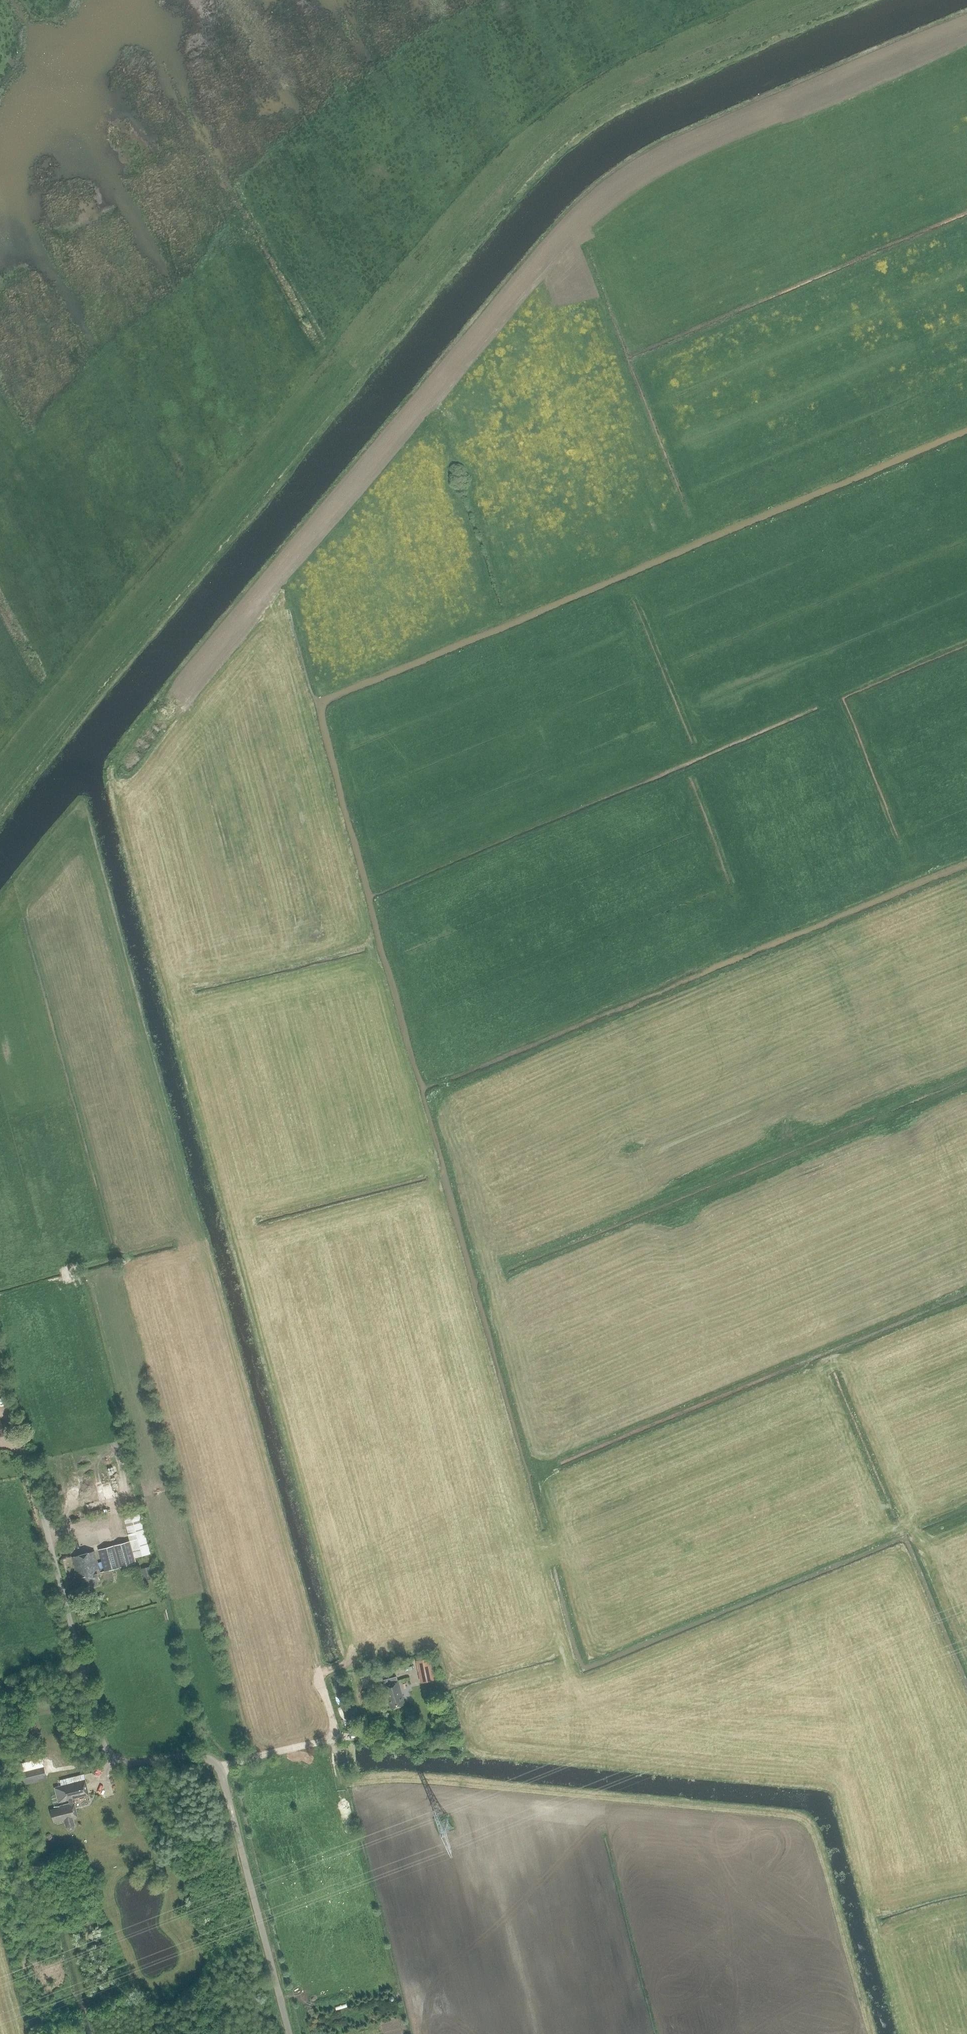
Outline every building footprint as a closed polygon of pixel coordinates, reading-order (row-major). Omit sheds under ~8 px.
[(140,1514),(124,1518),(130,1541),(98,1549),(104,1572),(137,1564),(135,1557),(150,1554),(140,1514)] [(98,1573),(100,1572),(94,1551),(73,1557),(78,1578),(80,1578),(83,1589),(99,1585),(97,1580),(100,1579),(98,1573)] [(144,1577),(155,1574),(153,1565),(142,1569),(144,1577)] [(434,1680),(429,1658),(417,1661),(422,1682),(434,1680)] [(390,1708),(404,1705),(398,1682),(384,1686),(390,1708)] [(44,1765),(21,1771),(25,1785),(47,1780),(44,1765)] [(74,1802),(73,1799),(89,1794),(86,1780),(62,1786),(66,1800),(69,1799),(70,1803),(59,1806),(60,1809),(51,1811),(54,1821),(65,1818),(66,1823),(67,1827),(70,1831),(74,1830),(75,1825),(74,1821),(74,1819),(79,1818),(75,1802),(74,1802)]
